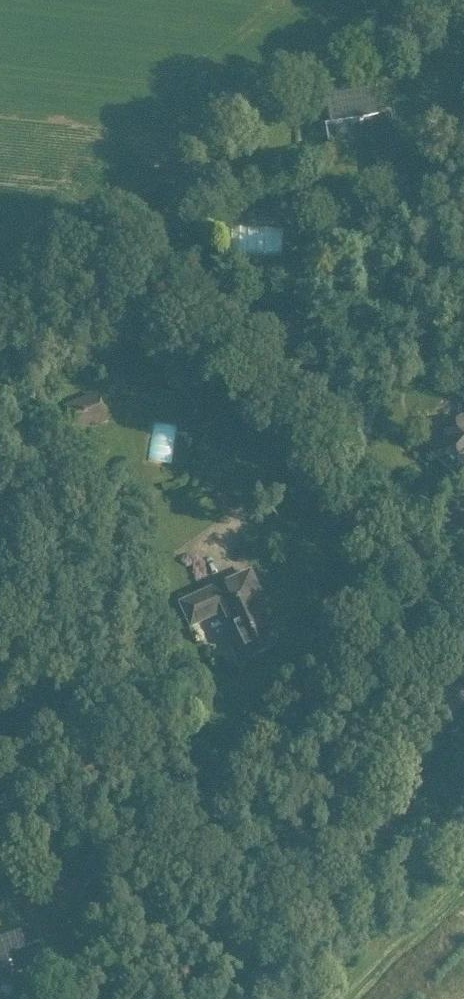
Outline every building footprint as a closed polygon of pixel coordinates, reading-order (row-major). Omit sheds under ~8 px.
[(409,181),(396,135),(391,115),(379,117),(373,86),(352,90),(328,94),(334,127),(367,121),(386,188),(409,181)] [(335,131),(336,143),(362,140),(361,128),(335,131)] [(310,200),(292,188),(288,191),(262,205),(295,226),(310,200)] [(288,233),(237,231),(236,258),(287,260),(288,233)] [(312,359),(304,373),(317,380),(325,367),(312,359)] [(62,408),(74,437),(110,422),(98,394),(62,408)] [(208,432),(223,416),(208,401),(193,415),(208,432)] [(432,456),(460,479),(463,474),(463,419),(432,456)] [(177,469),(179,434),(199,435),(199,424),(153,422),(151,468),(177,469)] [(444,524),(463,541),(463,502),(444,524)] [(240,665),(248,661),(279,646),(270,628),(256,597),(261,595),(251,573),(181,605),(183,609),(192,628),(225,612),(238,640),(230,644),(240,665)] [(10,617),(0,602),(0,623),(10,617)] [(27,946),(40,941),(37,930),(0,942),(0,979),(14,974),(22,997),(20,998),(44,998),(27,946)]
